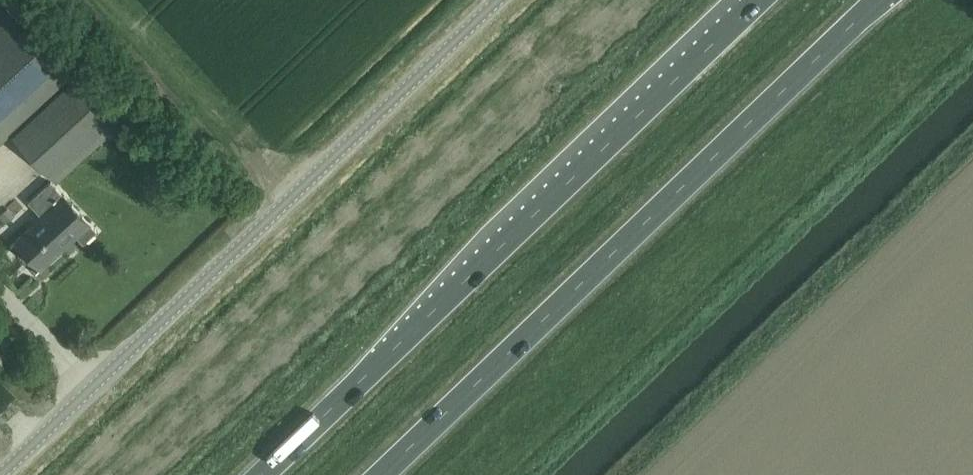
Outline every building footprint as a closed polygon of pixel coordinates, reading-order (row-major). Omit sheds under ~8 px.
[(6,10),(0,16),(0,141),(69,78),(6,10)] [(55,181),(114,127),(71,80),(13,134),(13,135),(55,181)] [(19,238),(44,265),(67,244),(66,242),(75,234),(84,243),(97,231),(52,181),(32,199),(46,215),(19,238)] [(0,216),(0,219),(4,224),(14,215),(8,209),(0,216)]
